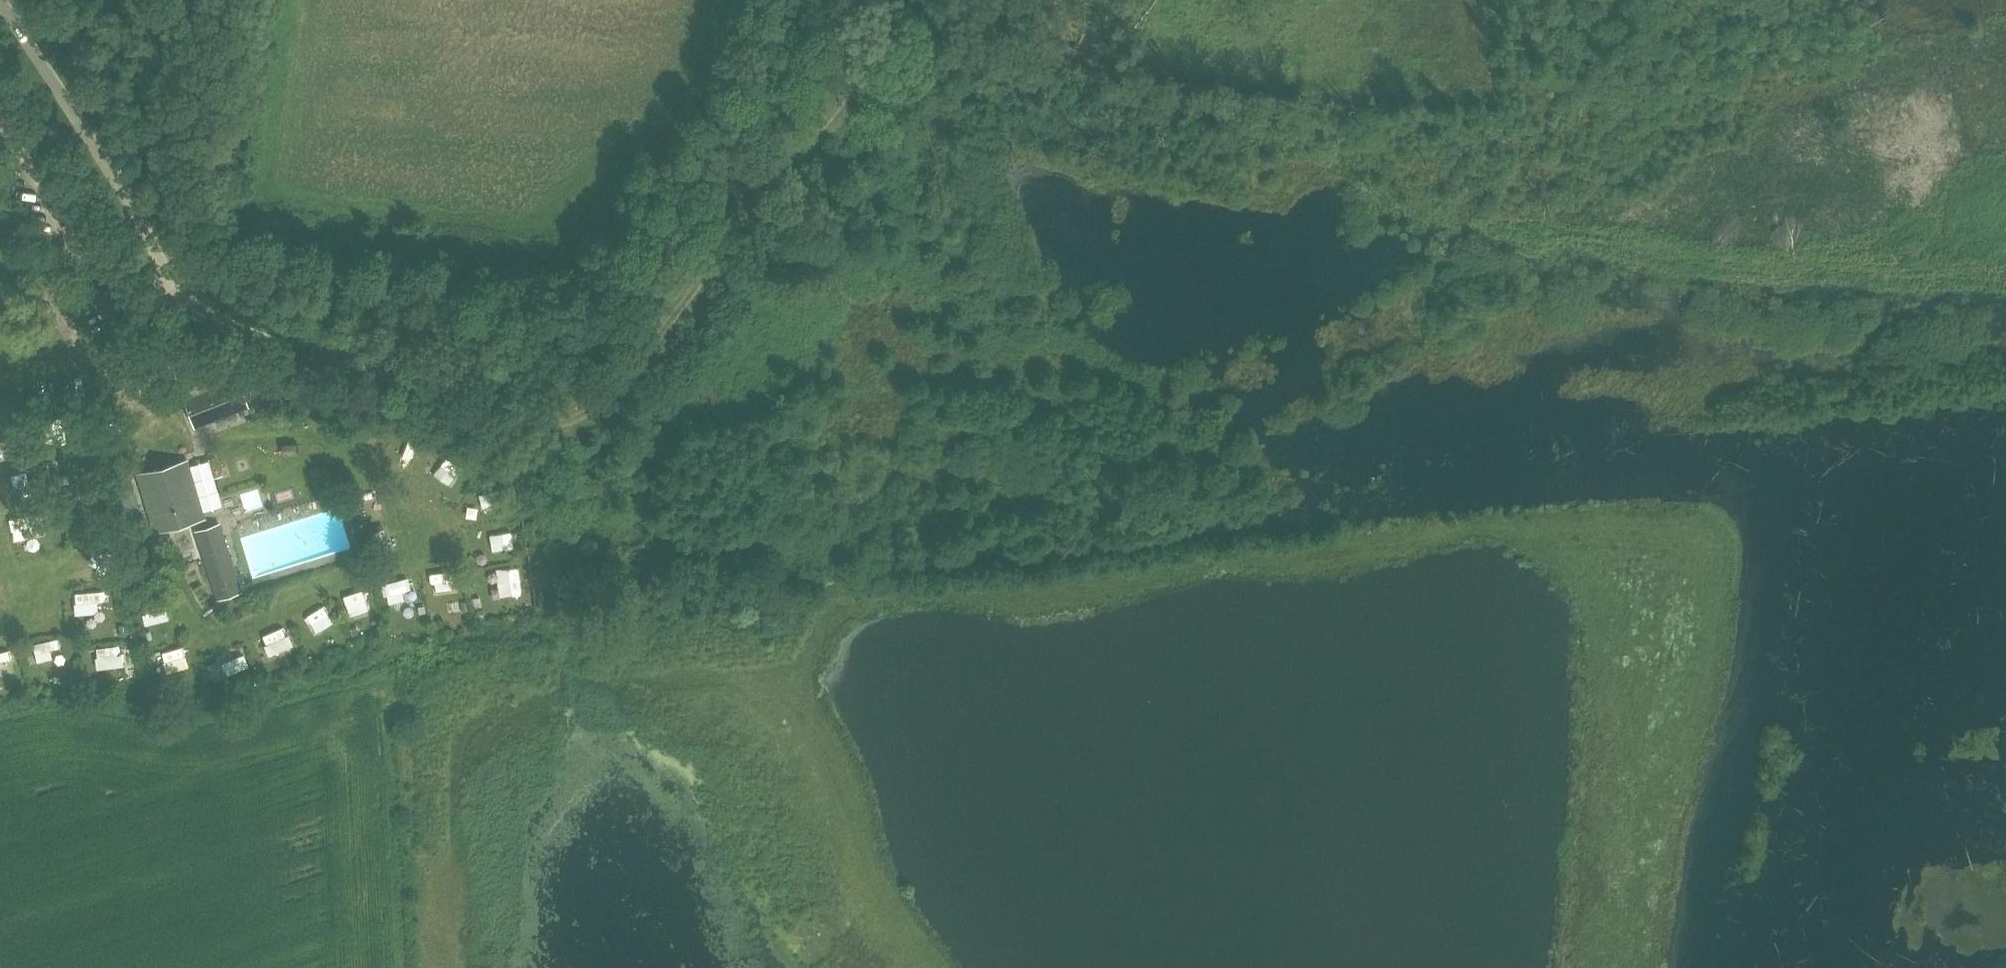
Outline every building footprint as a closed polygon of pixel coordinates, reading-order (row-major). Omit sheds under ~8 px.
[(230,360),(176,379),(193,428),(247,409),(230,360)] [(288,390),(274,381),(275,379),(262,370),(250,388),(263,396),(266,392),(281,402),(288,390)] [(451,459),(439,475),(453,486),(466,470),(451,459)] [(196,461),(144,476),(160,533),(213,518),(196,461)] [(245,492),(247,509),(266,507),(264,490),(245,492)] [(486,494),(487,513),(505,512),(504,493),(486,494)] [(282,515),(287,526),(311,517),(307,506),(282,515)] [(42,540),(39,522),(19,525),(22,544),(42,540)] [(224,527),(198,534),(220,604),(245,596),(224,527)] [(499,547),(513,541),(509,531),(495,537),(499,547)] [(504,576),(505,595),(518,594),(517,576),(504,576)] [(390,587),(395,605),(421,598),(417,580),(390,587)] [(351,619),(375,613),(369,593),(346,599),(351,619)] [(81,610),(94,610),(94,616),(111,616),(111,599),(81,599),(81,610)] [(307,622),(312,630),(337,615),(332,606),(307,622)] [(37,667),(62,664),(59,644),(34,647),(37,667)] [(103,651),(104,670),(122,668),(121,649),(103,651)] [(0,655),(0,671),(14,670),(12,653),(0,655)] [(222,662),(229,680),(246,674),(239,655),(222,662)]
